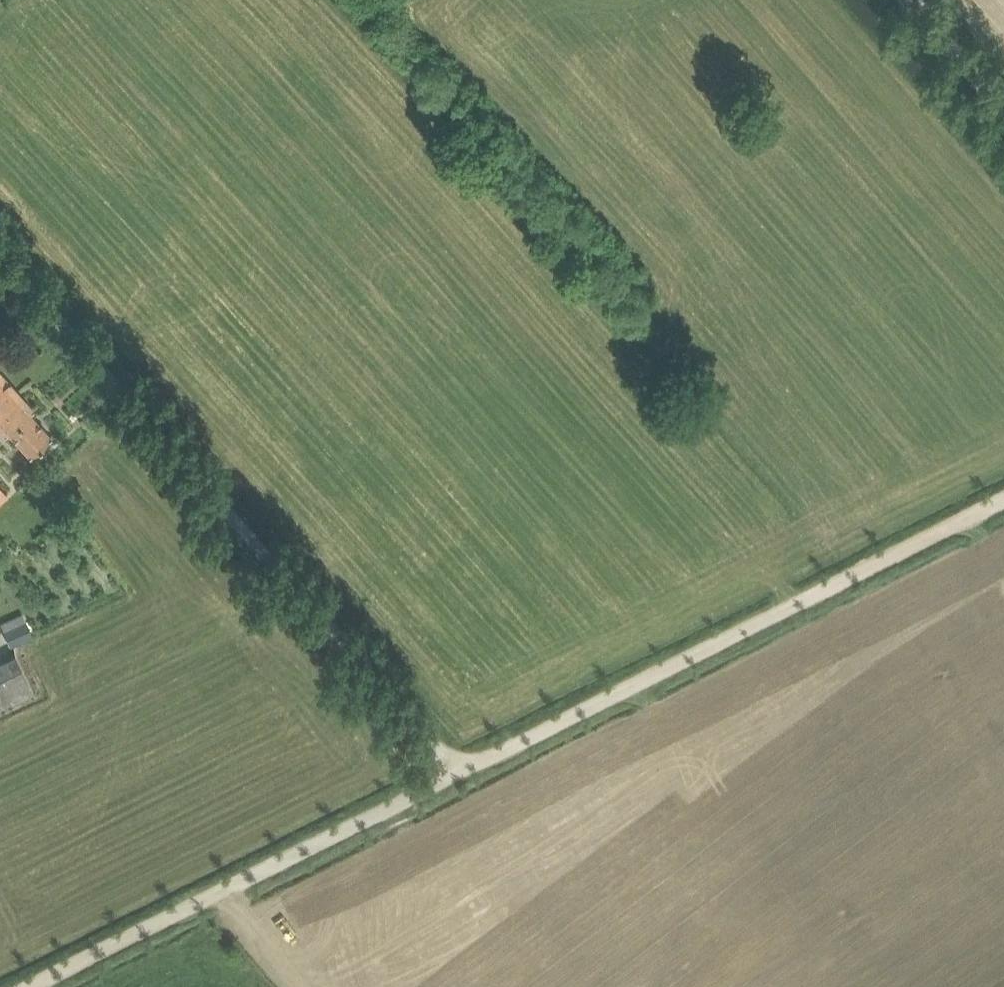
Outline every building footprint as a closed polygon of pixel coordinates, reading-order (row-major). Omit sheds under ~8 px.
[(1,425),(8,432),(12,429),(32,452),(51,435),(31,412),(34,409),(0,370),(0,426),(1,425)] [(3,621),(14,645),(38,634),(27,610),(3,621)] [(33,689),(16,653),(0,660),(0,704),(33,689)]
